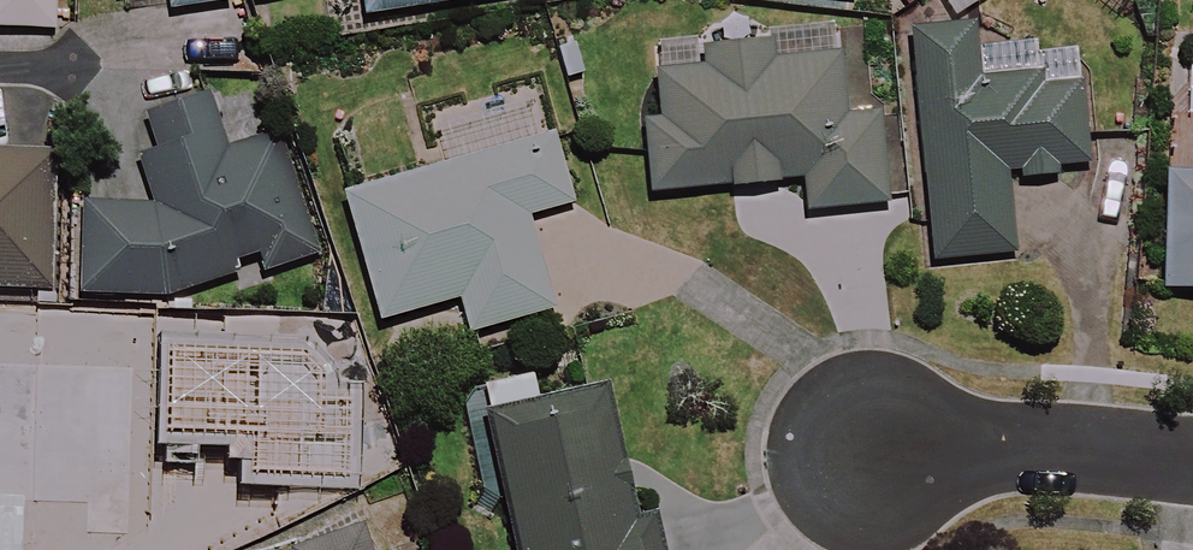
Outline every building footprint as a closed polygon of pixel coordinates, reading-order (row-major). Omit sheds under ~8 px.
[(60,29),(60,0),(0,0),(0,28),(60,29)] [(229,0),(173,0),(174,10),(230,7),(229,0)] [(368,13),(461,0),(366,0),(368,13)] [(979,55),(978,30),(917,33),(923,171),(932,171),(936,261),(1016,257),(1012,176),(1089,173),(1084,50),(979,55)] [(839,53),(712,60),(713,71),(659,74),(662,120),(649,121),(653,191),(808,182),(809,210),(889,205),(884,114),(843,117),(839,53)] [(224,145),(223,109),(148,111),(150,206),(84,207),(86,297),(231,293),(230,269),(319,267),(283,144),(224,145)] [(575,203),(556,135),(348,195),(383,320),(462,298),(473,335),(556,312),(528,216),(575,203)] [(54,289),(57,150),(0,149),(0,288),(54,289)] [(1172,174),(1167,289),(1192,290),(1192,175),(1172,174)] [(112,542),(112,461),(57,461),(57,342),(0,342),(0,542),(112,542)] [(536,375),(483,387),(521,549),(668,549),(660,512),(641,517),(611,390),(543,406),(536,375)] [(365,526),(296,549),(373,549),(365,526)]
